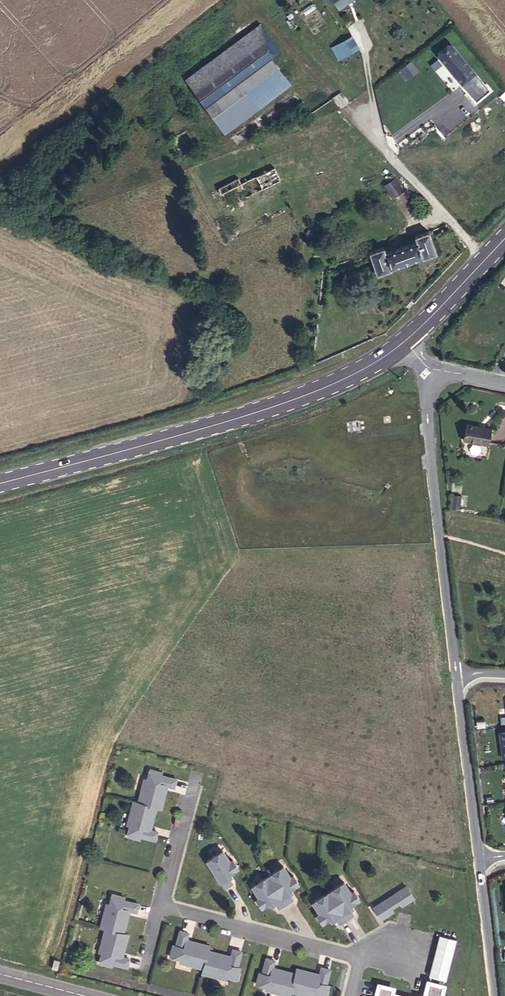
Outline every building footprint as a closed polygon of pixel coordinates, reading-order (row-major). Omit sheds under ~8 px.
[(339,16),(361,0),(331,0),(323,5),(327,12),(333,8),(339,16)] [(260,31),(251,38),(271,65),(279,59),(275,53),(260,31)] [(339,61),(361,50),(354,36),(332,47),(339,61)] [(184,85),(204,113),(271,65),(251,38),(184,85)] [(498,97),(492,91),(457,49),(444,60),(485,108),(498,97)] [(271,65),(204,113),(242,167),(309,120),(271,65)] [(224,185),(234,205),(281,183),(275,169),(239,187),(236,179),(224,185)] [(391,198),(406,192),(399,177),(385,183),(391,198)] [(413,192),(402,200),(411,212),(422,204),(413,192)] [(377,254),(385,278),(402,273),(400,267),(426,258),(428,262),(444,257),(436,233),(420,239),(423,246),(396,256),(393,249),(377,254)] [(491,429),(466,424),(463,440),(488,444),(491,429)] [(164,781),(174,784),(176,775),(161,772),(162,769),(150,766),(147,776),(144,775),(138,799),(156,804),(161,805),(166,786),(163,785),(164,781)] [(156,804),(138,799),(133,798),(127,822),(130,822),(128,833),(140,836),(140,833),(155,836),(157,828),(147,826),(148,821),(151,822),(156,804)] [(222,847),(207,857),(224,885),(231,881),(227,874),(226,872),(229,870),(238,864),(232,856),(229,858),(222,847)] [(283,864),(267,874),(285,902),(292,897),(288,891),(287,888),(290,886),(298,881),(293,873),(290,875),(283,864)] [(285,902),(267,874),(252,883),(259,895),(256,897),(261,905),(269,899),(273,897),(274,900),(278,906),(285,902)] [(344,880),(328,890),(346,918),(353,914),(349,907),(347,905),(351,903),(359,897),(354,889),(351,891),(344,880)] [(396,895),(392,898),(394,903),(399,900),(402,905),(414,897),(407,885),(395,893),(396,895)] [(346,918),(328,890),(312,900),(320,911),(316,913),(321,921),(330,916),(333,914),(335,916),(339,922),(346,918)] [(107,925),(125,930),(130,911),(126,910),(127,906),(138,909),(140,900),(125,897),(125,894),(113,891),(111,901),(108,900),(102,924),(107,925)] [(390,905),(394,903),(392,898),(387,901),(386,899),(374,906),(381,918),(393,910),(390,905)] [(125,950),(130,931),(125,930),(107,925),(101,949),(104,950),(102,960),(114,963),(114,960),(130,964),(132,956),(121,953),(122,949),(125,950)] [(188,938),(190,928),(182,926),(178,941),(175,940),(172,952),(183,955),(182,958),(206,963),(206,964),(210,945),(212,941),(193,936),(192,939),(188,938)] [(447,980),(457,939),(440,935),(430,976),(447,980)] [(210,945),(206,964),(206,963),(205,968),(229,974),(229,971),(240,974),(242,961),(240,961),(243,946),(235,944),(232,954),(228,953),(229,950),(210,945)] [(296,974),(278,969),(277,972),(273,971),(276,961),(267,959),(263,974),(261,973),(257,985),(267,988),(267,991),(287,995),(290,995),(292,992),(296,974)] [(298,969),(296,974),(292,992),(308,995),(316,995),(320,995),(327,995),(330,986),(327,985),(331,970),(322,968),(320,978),(316,977),(316,974),(298,969)] [(444,986),(430,983),(426,995),(441,995),(444,986)] [(392,994),(393,989),(380,986),(378,995),(398,995),(392,994)]
